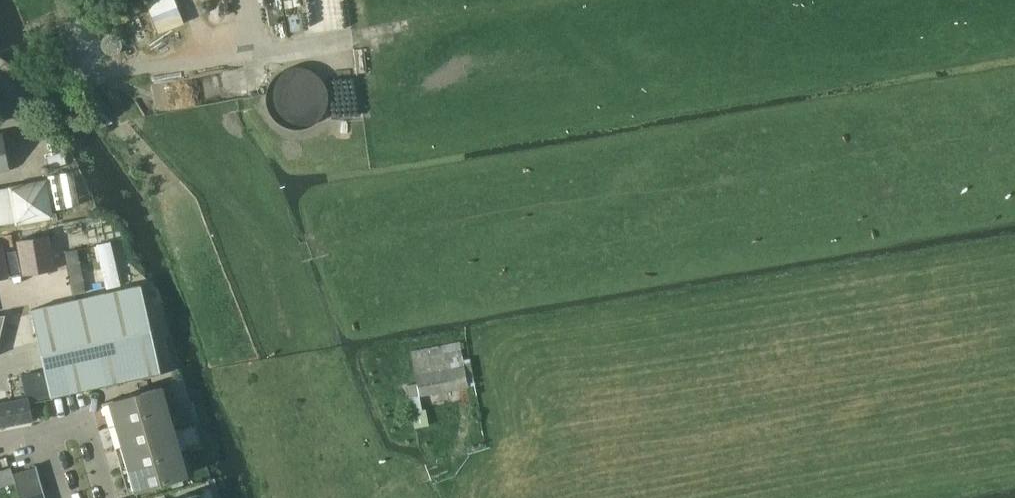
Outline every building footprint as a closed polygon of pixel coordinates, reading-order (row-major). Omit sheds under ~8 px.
[(159,34),(185,24),(176,0),(145,0),(159,34)] [(330,105),(331,99),(330,92),(328,86),(325,81),(321,76),(316,72),(311,69),(304,67),(298,66),(292,67),(286,68),(280,71),(275,75),(271,80),(268,86),(266,92),(265,99),(266,105),(268,111),(271,117),(275,122),(280,126),(285,129),(292,131),(298,131),(304,131),(310,129),(316,126),(321,122),(325,117),(328,111),(330,105)] [(4,133),(0,134),(0,171),(10,169),(4,133)] [(8,187),(0,188),(0,225),(15,222),(8,187)] [(74,232),(76,244),(100,241),(98,229),(74,232)] [(49,235),(18,240),(24,275),(55,270),(49,235)] [(111,242),(97,245),(107,288),(121,285),(111,242)] [(0,243),(0,279),(8,277),(2,243),(0,243)] [(78,249),(66,251),(75,294),(87,292),(78,249)] [(68,281),(45,287),(48,298),(71,293),(68,281)] [(141,285),(32,310),(51,395),(160,371),(141,285)] [(422,409),(419,396),(468,387),(463,356),(460,340),(411,350),(417,383),(407,385),(415,427),(430,425),(428,408),(422,409)] [(50,395),(45,371),(26,375),(31,399),(50,395)] [(102,403),(109,425),(164,409),(157,386),(102,403)] [(0,403),(0,426),(33,420),(28,397),(0,403)] [(109,425),(115,447),(170,431),(164,409),(109,425)] [(115,447),(122,469),(177,453),(170,431),(115,447)] [(177,453),(122,469),(128,492),(170,479),(172,487),(184,483),(182,476),(183,476),(177,453)] [(9,465),(6,457),(0,459),(0,464),(1,467),(9,465)] [(36,466),(13,473),(17,485),(41,479),(36,464),(36,465),(36,466)] [(16,482),(11,467),(0,470),(0,487),(16,482)] [(41,479),(17,485),(21,497),(44,491),(41,479)]
